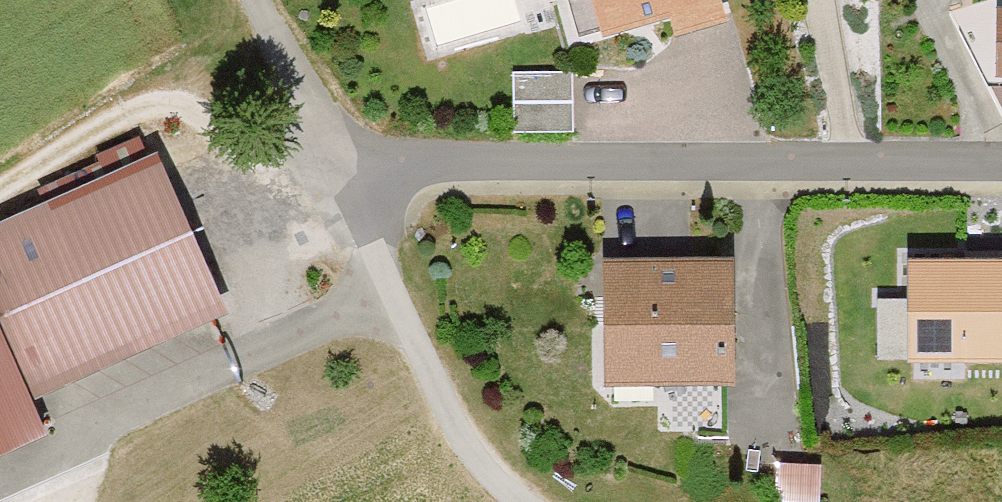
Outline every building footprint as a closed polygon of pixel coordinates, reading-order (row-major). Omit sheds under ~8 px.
[(579,32),(604,25),(605,31),(669,13),(674,31),(719,18),(714,0),(570,0),(579,32)] [(987,85),(1001,85),(1001,0),(990,0),(952,11),(987,85)] [(571,69),(511,69),(511,130),(570,130),(571,69)] [(0,220),(0,450),(40,433),(24,394),(220,312),(154,155),(143,160),(134,137),(96,152),(100,161),(45,184),(52,198),(0,220)] [(877,297),(876,359),(1001,360),(1001,258),(908,257),(907,297),(877,297)] [(732,258),(604,258),(603,380),(674,380),(674,437),(731,437),(732,258)]
